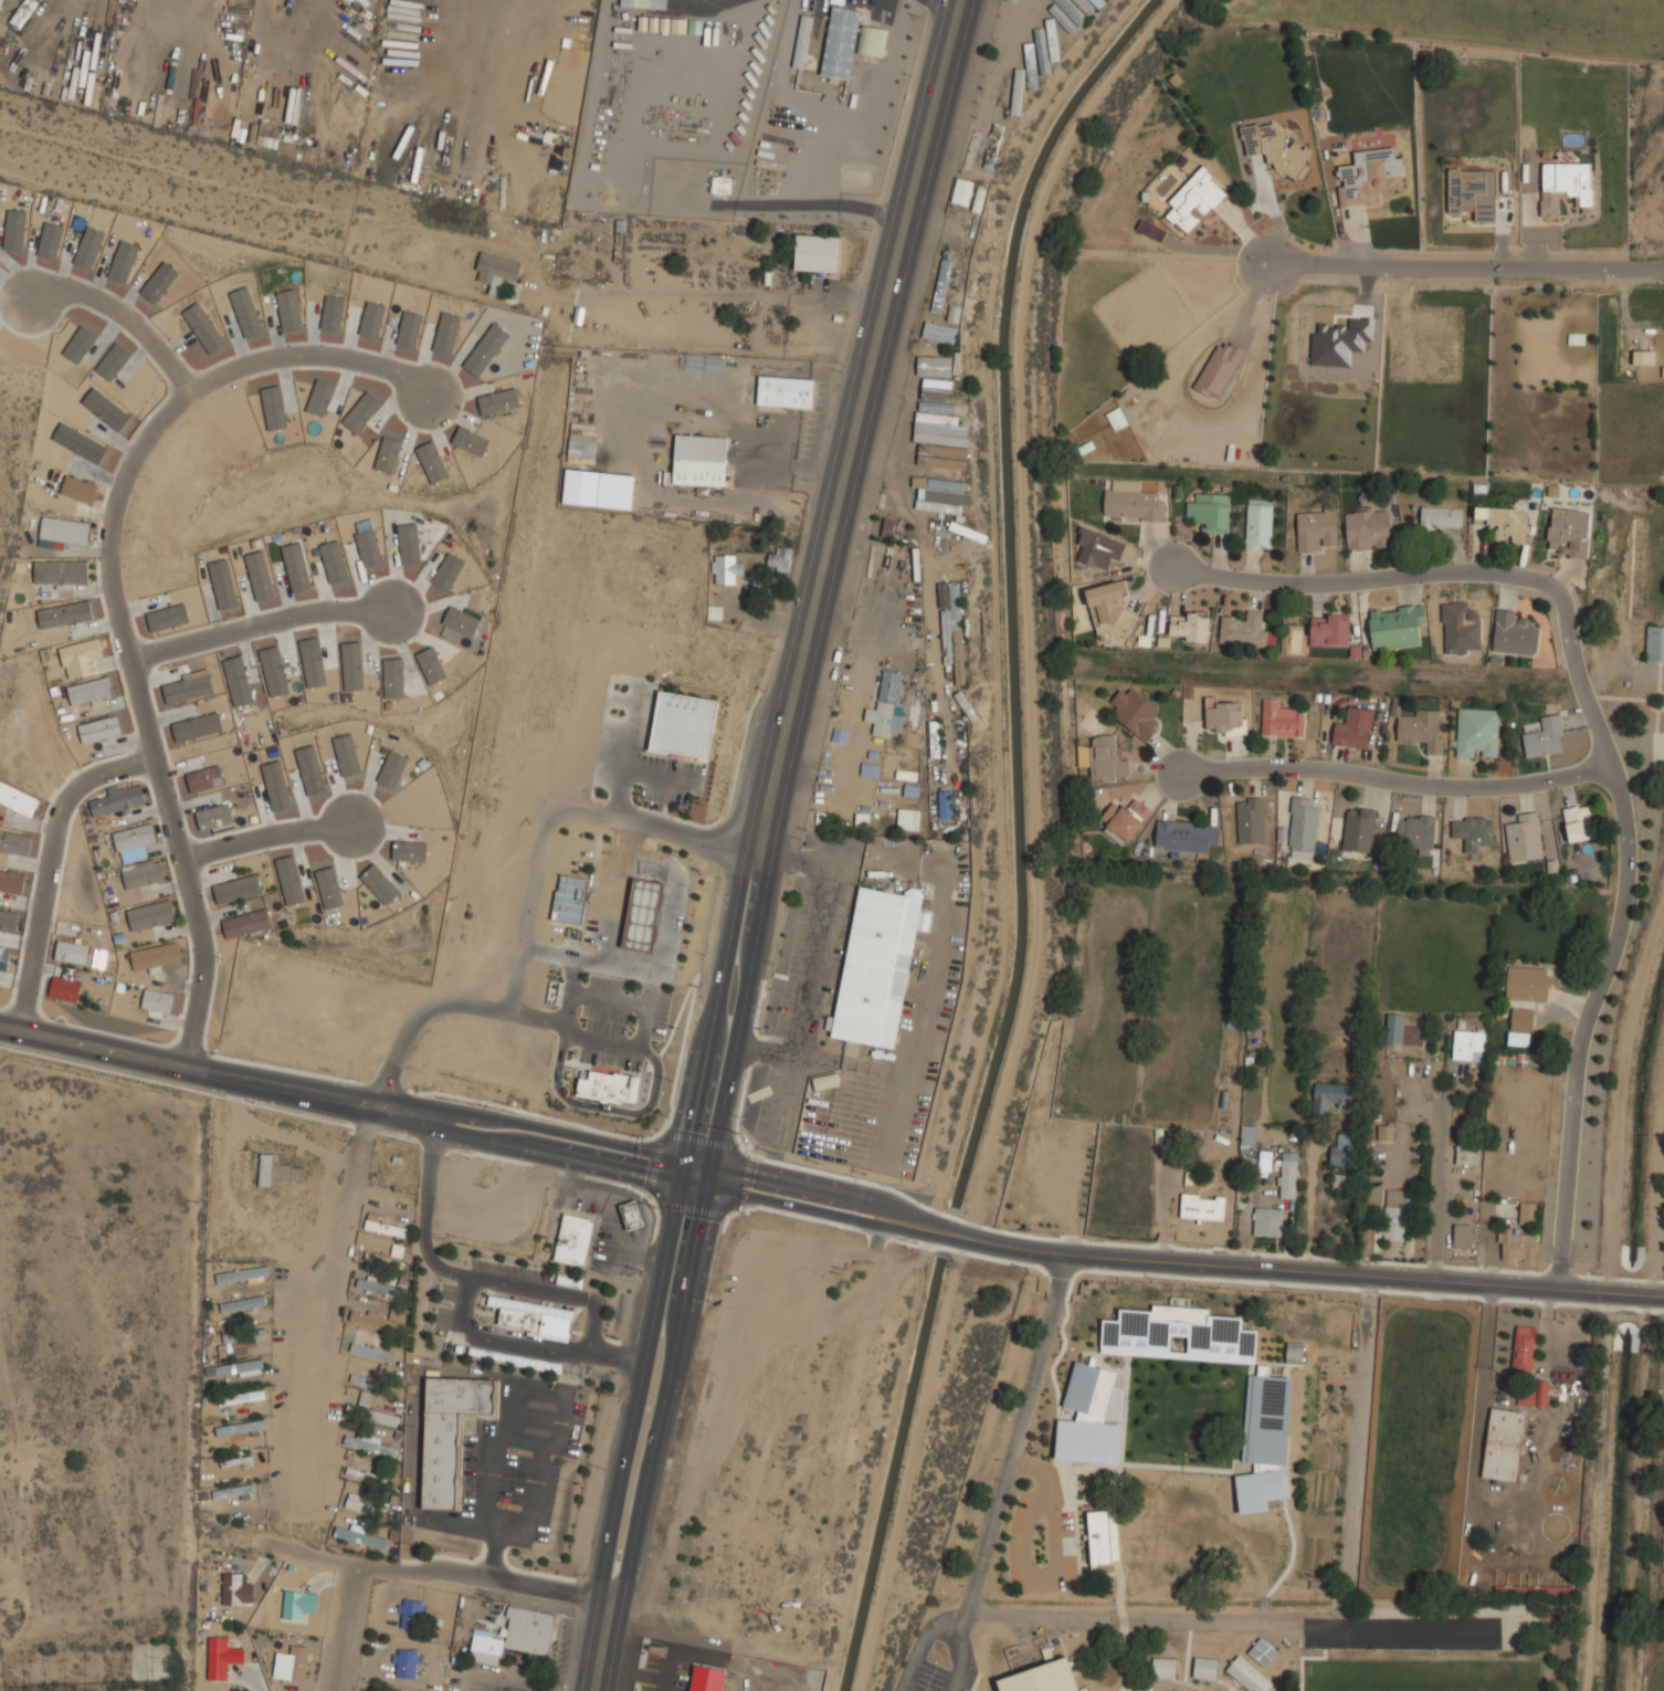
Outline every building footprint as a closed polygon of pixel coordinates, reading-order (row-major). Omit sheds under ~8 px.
[(621,7),(667,8),(667,0),(621,0),(621,7)] [(1068,0),(1054,0),(1079,27),(1086,20),(1068,0)] [(1088,15),(1095,8),(1087,0),(1073,0),(1088,15)] [(1047,9),(1070,34),(1077,27),(1054,2),(1047,9)] [(850,80),(854,52),(884,57),(888,29),(860,24),(862,11),(831,6),(821,75),(850,80)] [(812,17),(802,15),(792,66),(802,69),(812,17)] [(1046,19),(1048,60),(1058,60),(1055,19),(1046,19)] [(1033,29),(1041,75),(1051,74),(1042,27),(1033,29)] [(910,48),(913,36),(894,32),(892,44),(910,48)] [(1024,43),(1026,89),(1036,89),(1034,43),(1024,43)] [(1023,69),(1013,68),(1011,115),(1021,115),(1023,69)] [(958,172),(968,174),(971,161),(979,163),(989,128),(972,123),(958,172)] [(1002,125),(992,123),(983,168),(993,170),(1002,125)] [(1245,155),(1266,153),(1267,164),(1276,164),(1277,177),(1308,175),(1305,143),(1285,144),(1283,123),(1242,126),(1245,155)] [(267,145),(271,125),(261,124),(257,144),(267,145)] [(1408,188),(1405,156),(1394,157),(1393,147),(1354,150),(1355,164),(1336,166),(1340,207),(1381,203),(1380,190),(1408,188)] [(1591,163),(1541,163),(1541,218),(1559,218),(1559,197),(1575,197),(1574,206),(1591,206),(1591,163)] [(1168,202),(1175,208),(1167,217),(1186,235),(1203,217),(1204,219),(1230,191),(1201,166),(1168,202)] [(1496,221),(1496,169),(1449,169),(1447,212),(1474,212),(1474,221),(1496,221)] [(730,193),(730,177),(712,176),(712,193),(730,193)] [(969,205),(972,180),(955,178),(952,203),(969,205)] [(794,271),(836,273),(838,235),(796,233),(794,271)] [(961,241),(951,239),(935,321),(926,319),(921,338),(954,345),(957,327),(944,325),(961,241)] [(487,293),(498,295),(503,277),(517,281),(523,261),(481,251),(474,279),(489,283),(487,293)] [(930,311),(940,313),(951,261),(942,259),(930,311)] [(1244,350),(1229,341),(1225,348),(1217,344),(1194,386),(1218,399),(1244,350)] [(1654,365),(1654,352),(1633,351),(1633,364),(1654,365)] [(916,452),(963,456),(963,445),(950,444),(952,419),(966,420),(967,400),(960,400),(961,384),(954,384),(955,361),(923,359),(916,452)] [(757,405),(812,407),(813,378),(758,376),(757,405)] [(726,486),(727,437),(675,434),(673,484),(726,486)] [(568,458),(594,459),(595,443),(569,442),(568,458)] [(908,476),(954,481),(956,461),(910,456),(908,476)] [(597,506),(599,471),(564,469),(562,504),(597,506)] [(60,493),(91,504),(97,485),(65,474),(60,493)] [(968,507),(963,506),(967,494),(912,482),(909,492),(925,495),(923,506),(966,516),(968,507)] [(1165,519),(1165,491),(1104,490),(1104,518),(1165,519)] [(1196,503),(1187,503),(1187,521),(1202,522),(1201,533),(1229,534),(1230,494),(1197,493),(1196,503)] [(1273,498),(1247,498),(1245,548),(1272,548),(1273,498)] [(976,518),(933,505),(930,515),(950,521),(947,530),(985,542),(988,533),(973,528),(976,518)] [(1337,548),(1336,505),(1320,506),(1320,513),(1297,514),(1297,552),(1320,552),(1320,548),(1337,548)] [(907,524),(942,533),(947,516),(912,506),(907,524)] [(1436,539),(1437,527),(1462,528),(1463,507),(1418,506),(1415,538),(1436,539)] [(1527,510),(1486,507),(1485,526),(1495,527),(1494,542),(1525,543),(1527,510)] [(1586,556),(1588,524),(1592,524),(1593,512),(1566,511),(1550,510),(1547,554),(1586,556)] [(1345,513),(1347,550),(1390,548),(1388,511),(1345,513)] [(39,537),(86,545),(91,523),(42,515),(39,537)] [(940,542),(959,547),(962,537),(944,531),(940,542)] [(790,547),(769,546),(768,570),(789,571),(790,547)] [(743,563),(736,563),(736,554),(712,554),(712,584),(733,584),(733,574),(743,574),(743,563)] [(87,563),(34,563),(34,584),(87,584),(87,563)] [(1086,588),(1095,630),(1129,623),(1120,580),(1086,588)] [(948,608),(947,582),(937,582),(939,608),(948,608)] [(960,585),(950,585),(951,610),(941,610),(945,662),(954,661),(955,685),(966,684),(960,585)] [(37,608),(39,627),(92,621),(90,602),(37,608)] [(1481,649),(1479,609),(1468,609),(1467,602),(1442,603),(1444,654),(1467,654),(1467,649),(1481,649)] [(1368,609),(1372,649),(1419,644),(1416,626),(1425,624),(1423,603),(1368,609)] [(442,623),(472,638),(480,620),(450,606),(442,623)] [(1222,618),(1219,643),(1274,648),(1275,631),(1264,631),(1266,611),(1245,609),(1244,620),(1222,618)] [(1518,610),(1495,609),(1493,652),(1537,655),(1540,621),(1517,620),(1518,610)] [(1171,641),(1209,641),(1209,611),(1171,611),(1171,641)] [(1349,615),(1310,615),(1310,647),(1349,647),(1349,615)] [(1663,661),(1663,626),(1646,626),(1646,661),(1663,661)] [(101,657),(96,638),(58,648),(63,667),(101,657)] [(345,691),(364,689),(359,642),(340,644),(345,691)] [(446,677),(432,646),(415,654),(429,685),(446,677)] [(383,659),(384,699),(403,698),(402,658),(383,659)] [(901,672),(882,670),(878,710),(865,707),(864,722),(874,722),(873,735),(889,737),(891,727),(901,728),(903,712),(896,711),(901,672)] [(162,685),(166,704),(213,693),(209,674),(162,685)] [(66,687),(72,707),(112,695),(107,676),(66,687)] [(1130,690),(1128,692),(1119,687),(1110,702),(1118,706),(1110,718),(1149,741),(1159,723),(1152,718),(1159,706),(1130,690)] [(718,702),(659,691),(647,750),(707,762),(718,702)] [(1262,735),(1304,736),(1304,713),(1294,712),(1294,700),(1263,700),(1262,735)] [(1205,734),(1245,734),(1245,702),(1205,702),(1205,734)] [(1347,723),(1335,722),(1333,745),(1368,749),(1372,710),(1349,706),(1347,723)] [(1499,708),(1457,707),(1456,757),(1498,757),(1499,708)] [(1443,754),(1444,710),(1411,710),(1411,717),(1398,717),(1397,742),(1422,742),(1422,754),(1443,754)] [(171,724),(176,743),(223,730),(217,711),(171,724)] [(1526,757),(1566,752),(1560,714),(1540,716),(1542,728),(1523,732),(1526,757)] [(78,723),(81,742),(120,736),(117,717),(78,723)] [(361,772),(351,733),(332,738),(342,776),(361,772)] [(1115,734),(1091,735),(1091,777),(1130,777),(1130,758),(1115,758),(1115,734)] [(294,750),(307,797),(326,792),(313,744),(294,750)] [(394,789),(408,758),(390,750),(376,781),(394,789)] [(292,807),(279,760),(260,765),(272,812),(292,807)] [(189,791),(223,787),(220,766),(186,771),(189,791)] [(39,800),(0,781),(0,803),(31,818),(39,800)] [(88,800),(92,818),(130,810),(129,808),(145,804),(141,785),(119,790),(118,784),(106,787),(108,796),(88,800)] [(938,790),(938,817),(951,817),(951,790),(938,790)] [(1319,799),(1293,796),(1287,849),(1315,851),(1319,799)] [(1152,810),(1135,797),(1127,808),(1114,799),(1100,819),(1108,825),(1104,830),(1127,847),(1152,810)] [(1238,842),(1264,842),(1264,797),(1238,797),(1238,842)] [(194,811),(199,831),(233,822),(229,803),(194,811)] [(1568,842),(1595,839),(1591,804),(1563,807),(1568,842)] [(1370,853),(1377,810),(1348,806),(1341,849),(1370,853)] [(918,830),(919,809),(897,808),(897,829),(918,830)] [(1517,825),(1505,826),(1509,862),(1544,858),(1538,811),(1516,813),(1517,825)] [(1435,817),(1399,815),(1397,841),(1410,842),(1410,853),(1433,854),(1435,817)] [(1464,852),(1482,852),(1482,842),(1494,842),(1494,817),(1451,817),(1451,840),(1464,840),(1464,852)] [(1208,852),(1208,843),(1219,844),(1220,823),(1157,820),(1156,849),(1208,852)] [(113,832),(117,852),(156,843),(151,823),(113,832)] [(31,834),(0,832),(0,852),(29,855),(31,834)] [(392,860),(426,862),(427,842),(393,840),(392,860)] [(274,860),(287,906),(305,901),(293,855),(274,860)] [(126,889),(165,881),(160,861),(122,870),(126,889)] [(400,892),(373,863),(359,877),(386,906),(400,892)] [(343,904),(333,866),(314,871),(325,910),(343,904)] [(25,876),(0,871),(0,891),(21,895),(25,876)] [(217,905),(262,894),(256,873),(211,884),(217,905)] [(593,879),(558,873),(550,921),(586,926),(593,879)] [(664,881),(633,876),(621,948),(653,954),(664,881)] [(895,1049),(915,928),(926,931),(929,913),(919,911),(923,891),(906,887),(905,894),(857,886),(835,1017),(830,1016),(825,1037),(895,1049)] [(126,913),(135,934),(179,915),(170,895),(126,913)] [(272,926),(266,906),(221,920),(227,939),(272,926)] [(0,910),(0,931),(16,932),(17,911),(0,910)] [(86,966),(89,945),(59,938),(54,959),(86,966)] [(180,964),(177,943),(129,950),(133,971),(180,964)] [(9,971),(13,952),(0,949),(0,970),(9,971)] [(1505,999),(1549,1001),(1551,968),(1507,966),(1505,999)] [(82,983),(54,975),(48,996),(76,1004),(82,983)] [(172,992),(143,989),(141,1009),(170,1012),(172,992)] [(1508,1044),(1531,1047),(1535,1009),(1512,1007),(1508,1044)] [(1388,1013),(1386,1042),(1422,1047),(1424,1027),(1405,1025),(1407,1016),(1388,1013)] [(1486,1061),(1486,1030),(1453,1030),(1453,1061),(1486,1061)] [(576,1096),(580,1069),(638,1079),(633,1106),(576,1096)] [(1329,1102),(1354,1103),(1355,1084),(1314,1083),(1314,1113),(1329,1113),(1329,1102)] [(1255,1125),(1242,1125),(1242,1146),(1255,1146),(1255,1125)] [(1377,1140),(1392,1140),(1393,1125),(1378,1125),(1377,1140)] [(1354,1165),(1354,1134),(1330,1134),(1330,1165),(1354,1165)] [(1456,1164),(1479,1164),(1479,1146),(1456,1146),(1456,1164)] [(304,1181),(305,1168),(302,1168),(302,1167),(291,1166),(291,1164),(280,1164),(280,1163),(275,1162),(275,1154),(260,1153),(257,1186),(277,1187),(278,1179),(304,1181)] [(1297,1159),(1279,1159),(1279,1198),(1297,1198),(1297,1159)] [(1333,1193),(1351,1193),(1351,1175),(1333,1175),(1333,1193)] [(1407,1241),(1407,1189),(1386,1189),(1384,1241),(1407,1241)] [(1225,1195),(1181,1194),(1180,1218),(1224,1220),(1225,1195)] [(643,1227),(639,1201),(621,1204),(625,1229),(643,1227)] [(1519,1223),(1538,1223),(1538,1201),(1519,1201),(1519,1223)] [(1253,1236),(1282,1237),(1283,1208),(1254,1207),(1253,1236)] [(554,1261),(586,1268),(596,1219),(564,1212),(554,1261)] [(406,1238),(408,1228),(366,1219),(364,1229),(406,1238)] [(1473,1222),(1453,1222),(1453,1248),(1473,1248),(1473,1222)] [(1537,1238),(1520,1238),(1520,1228),(1497,1228),(1497,1261),(1537,1261),(1537,1238)] [(401,1270),(364,1259),(366,1251),(403,1262),(401,1270)] [(268,1274),(267,1265),(214,1273),(217,1283),(268,1274)] [(583,1278),(558,1273),(556,1283),(581,1289),(583,1278)] [(398,1298),(400,1289),(358,1278),(356,1288),(398,1298)] [(265,1305),(264,1295),(219,1302),(220,1312),(265,1305)] [(575,1309),(489,1295),(487,1305),(501,1307),(497,1327),(569,1340),(575,1309)] [(1100,1354),(1255,1363),(1257,1330),(1241,1329),(1241,1317),(1208,1315),(1208,1308),(1152,1305),(1151,1311),(1118,1309),(1118,1320),(1102,1319),(1100,1354)] [(348,1321),(400,1334),(403,1323),(351,1310),(348,1321)] [(1512,1372),(1533,1373),(1535,1327),(1514,1326),(1512,1372)] [(266,1337),(265,1327),(221,1333),(222,1343),(266,1337)] [(392,1353),(351,1342),(349,1352),(390,1362),(392,1353)] [(1303,1343),(1289,1342),(1288,1351),(1286,1351),(1286,1363),(1302,1364),(1303,1343)] [(263,1368),(261,1358),(214,1366),(215,1376),(263,1368)] [(1242,1462),(1253,1463),(1253,1469),(1286,1471),(1291,1378),(1267,1377),(1267,1365),(1258,1365),(1258,1375),(1246,1375),(1242,1462)] [(1055,1460),(1118,1463),(1120,1424),(1104,1423),(1105,1418),(1122,1419),(1124,1388),(1115,1387),(1116,1368),(1070,1366),(1067,1409),(1077,1410),(1076,1421),(1057,1419),(1055,1460)] [(349,1382),(382,1389),(385,1380),(350,1374),(349,1382)] [(422,1509),(460,1510),(462,1417),(496,1418),(497,1379),(425,1377),(422,1509)] [(1547,1406),(1548,1380),(1537,1380),(1537,1390),(1517,1389),(1517,1405),(1547,1406)] [(265,1398),(263,1389),(217,1397),(219,1406),(265,1398)] [(344,1415),(396,1427),(399,1416),(347,1404),(344,1415)] [(1525,1412),(1490,1408),(1481,1477),(1516,1482),(1525,1412)] [(214,1427),(217,1437),(265,1428),(263,1419),(214,1427)] [(397,1447),(345,1433),(343,1443),(393,1457),(397,1447)] [(253,1462),(252,1454),(219,1460),(220,1468),(253,1462)] [(387,1485),(344,1474),(346,1466),(389,1477),(387,1485)] [(1239,1514),(1269,1510),(1268,1500),(1288,1497),(1285,1469),(1234,1476),(1239,1514)] [(211,1491),(212,1498),(214,1499),(254,1492),(252,1483),(211,1491)] [(383,1516),(386,1506),(346,1496),(344,1506),(383,1516)] [(1116,1510),(1088,1511),(1089,1564),(1118,1563),(1116,1510)] [(336,1526),(333,1536),(385,1550),(388,1538),(336,1526)] [(242,1604),(242,1573),(222,1573),(222,1604),(242,1604)] [(1564,1586),(1494,1586),(1494,1597),(1572,1597),(1572,1577),(1564,1577),(1564,1586)] [(318,1611),(319,1592),(284,1590),(283,1619),(304,1620),(305,1610),(318,1611)] [(425,1599),(401,1599),(401,1628),(425,1628),(425,1599)] [(498,1664),(502,1648),(550,1656),(556,1614),(510,1607),(505,1639),(473,1635),(468,1660),(498,1664)] [(228,1680),(228,1662),(243,1662),(243,1649),(228,1649),(228,1637),(208,1637),(208,1680),(228,1680)] [(1249,1652),(1265,1668),(1278,1652),(1261,1637),(1249,1652)] [(307,1681),(308,1647),(289,1646),(287,1680),(307,1681)] [(396,1678),(418,1678),(418,1649),(396,1649),(396,1678)] [(1225,1670),(1250,1690),(1268,1690),(1274,1683),(1239,1655),(1225,1670)] [(1001,1690),(1080,1690),(1068,1657),(998,1681),(1001,1690)] [(1154,1658),(1177,1659),(1176,1679),(1152,1678),(1154,1658)] [(1196,1658),(1218,1659),(1217,1680),(1193,1678),(1196,1658)]
